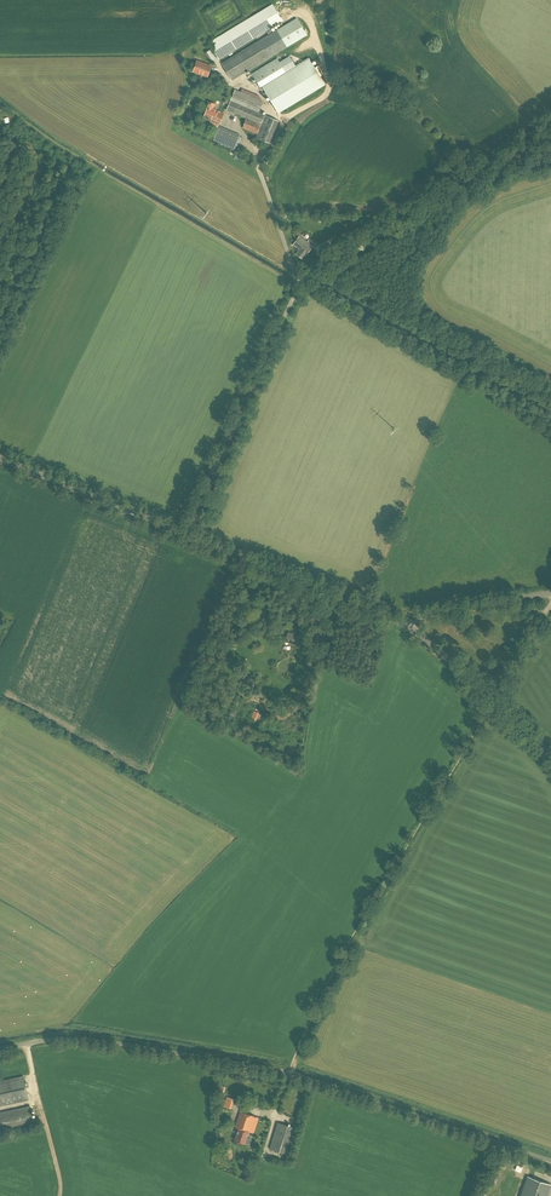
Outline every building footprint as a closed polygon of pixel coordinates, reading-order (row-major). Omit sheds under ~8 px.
[(219,60),(283,21),(272,4),(209,42),(219,60)] [(232,80),(269,58),(288,46),(307,35),(296,18),(278,30),(221,64),(232,80)] [(296,66),(290,56),(279,62),(277,58),(252,74),(260,88),(262,86),(296,66)] [(278,113),(325,85),(309,58),(296,66),(262,86),(278,113)] [(197,60),(193,72),(197,74),(203,76),(208,78),(212,66),(197,60)] [(259,96),(242,89),(240,92),(235,90),(227,108),(238,113),(237,115),(247,118),(243,128),(257,134),(256,138),(269,143),(279,121),(259,112),(263,102),(259,96)] [(220,124),(224,113),(215,110),(216,109),(213,108),(215,104),(208,101),(206,106),(208,106),(203,119),(212,123),(211,125),(217,127),(219,124),(220,124)] [(222,129),(219,128),(216,135),(219,137),(218,141),(235,148),(240,135),(223,128),(222,129)] [(339,242),(335,236),(329,240),(329,239),(314,247),(318,254),(323,251),(322,251),(332,245),(332,246),(339,242)] [(302,241),(299,238),(297,240),(297,239),(296,240),(296,241),(293,245),(299,249),(296,254),(303,259),(311,248),(314,244),(309,240),(307,242),(304,239),(302,241)] [(305,634),(306,630),(304,629),(300,628),(298,633),(295,633),(294,634),(288,632),(287,636),(286,636),(286,637),(285,641),(299,645),(302,637),(304,638),(305,634)] [(319,643),(322,633),(315,630),(311,641),(319,643)] [(28,1100),(23,1076),(0,1081),(0,1106),(28,1100)] [(226,1105),(234,1108),(237,1098),(230,1096),(226,1105)] [(34,1126),(30,1106),(0,1113),(0,1133),(34,1126)] [(253,1133),(256,1124),(252,1123),(255,1116),(241,1111),(235,1127),(239,1128),(235,1140),(245,1144),(249,1131),(253,1133)] [(289,1154),(296,1128),(277,1123),(270,1149),(289,1154)] [(550,1185),(528,1176),(521,1195),(547,1195),(550,1185)]
